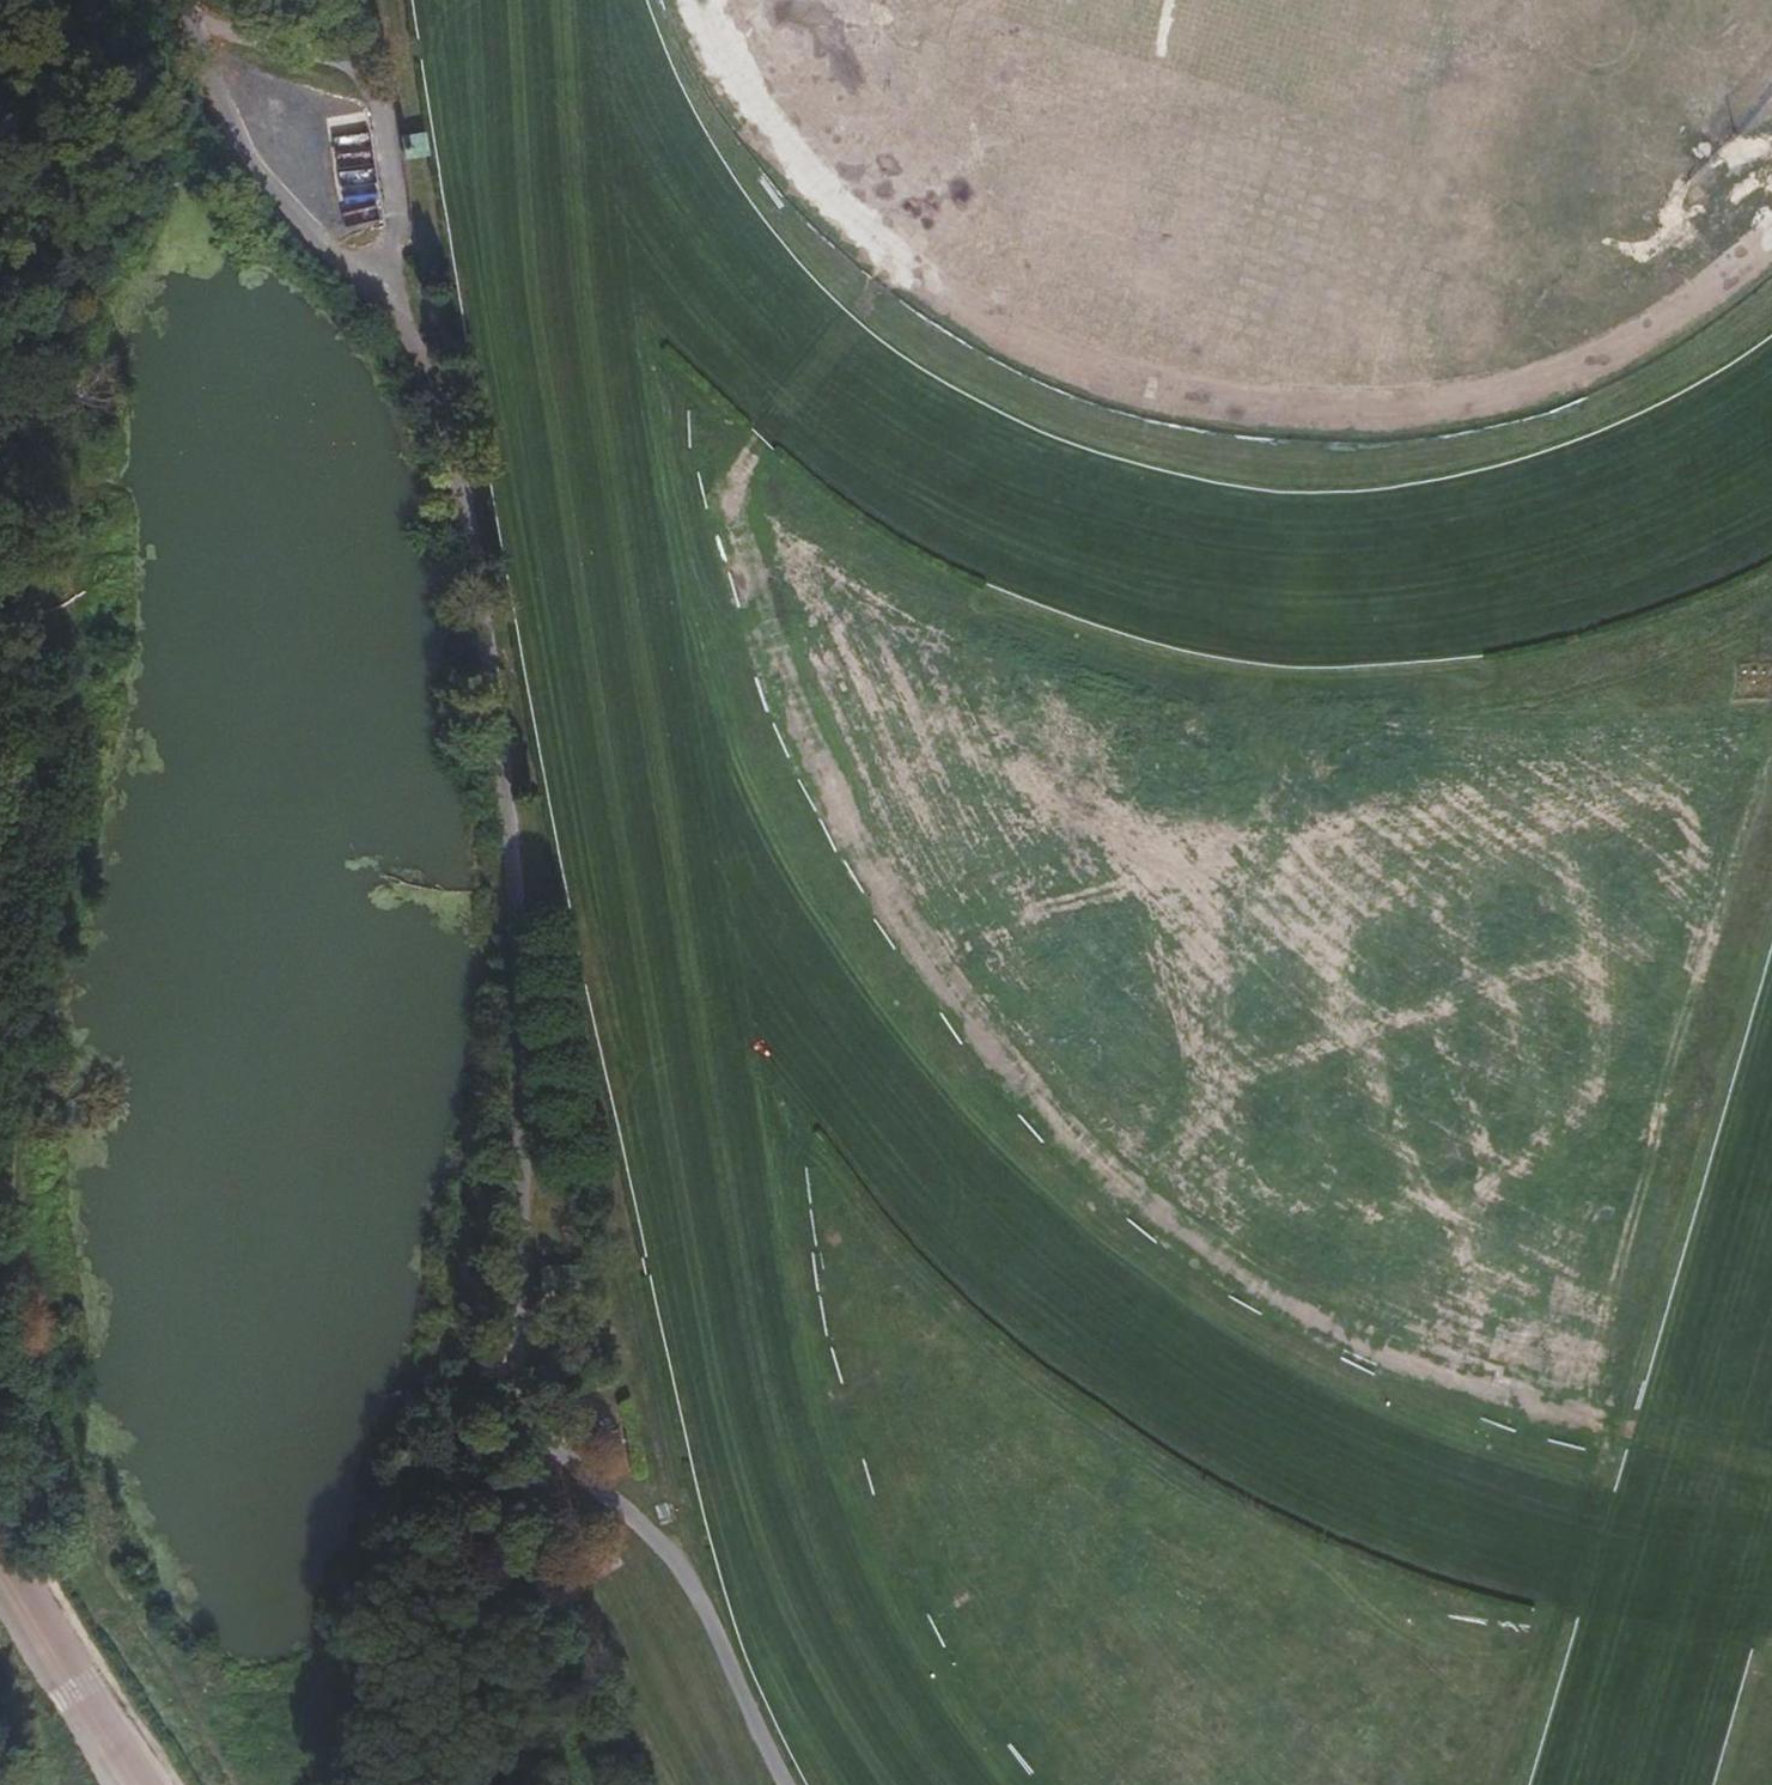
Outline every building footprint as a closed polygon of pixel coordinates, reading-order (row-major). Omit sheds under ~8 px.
[(313,130),(308,102),(284,107),(290,134),(313,130)]
